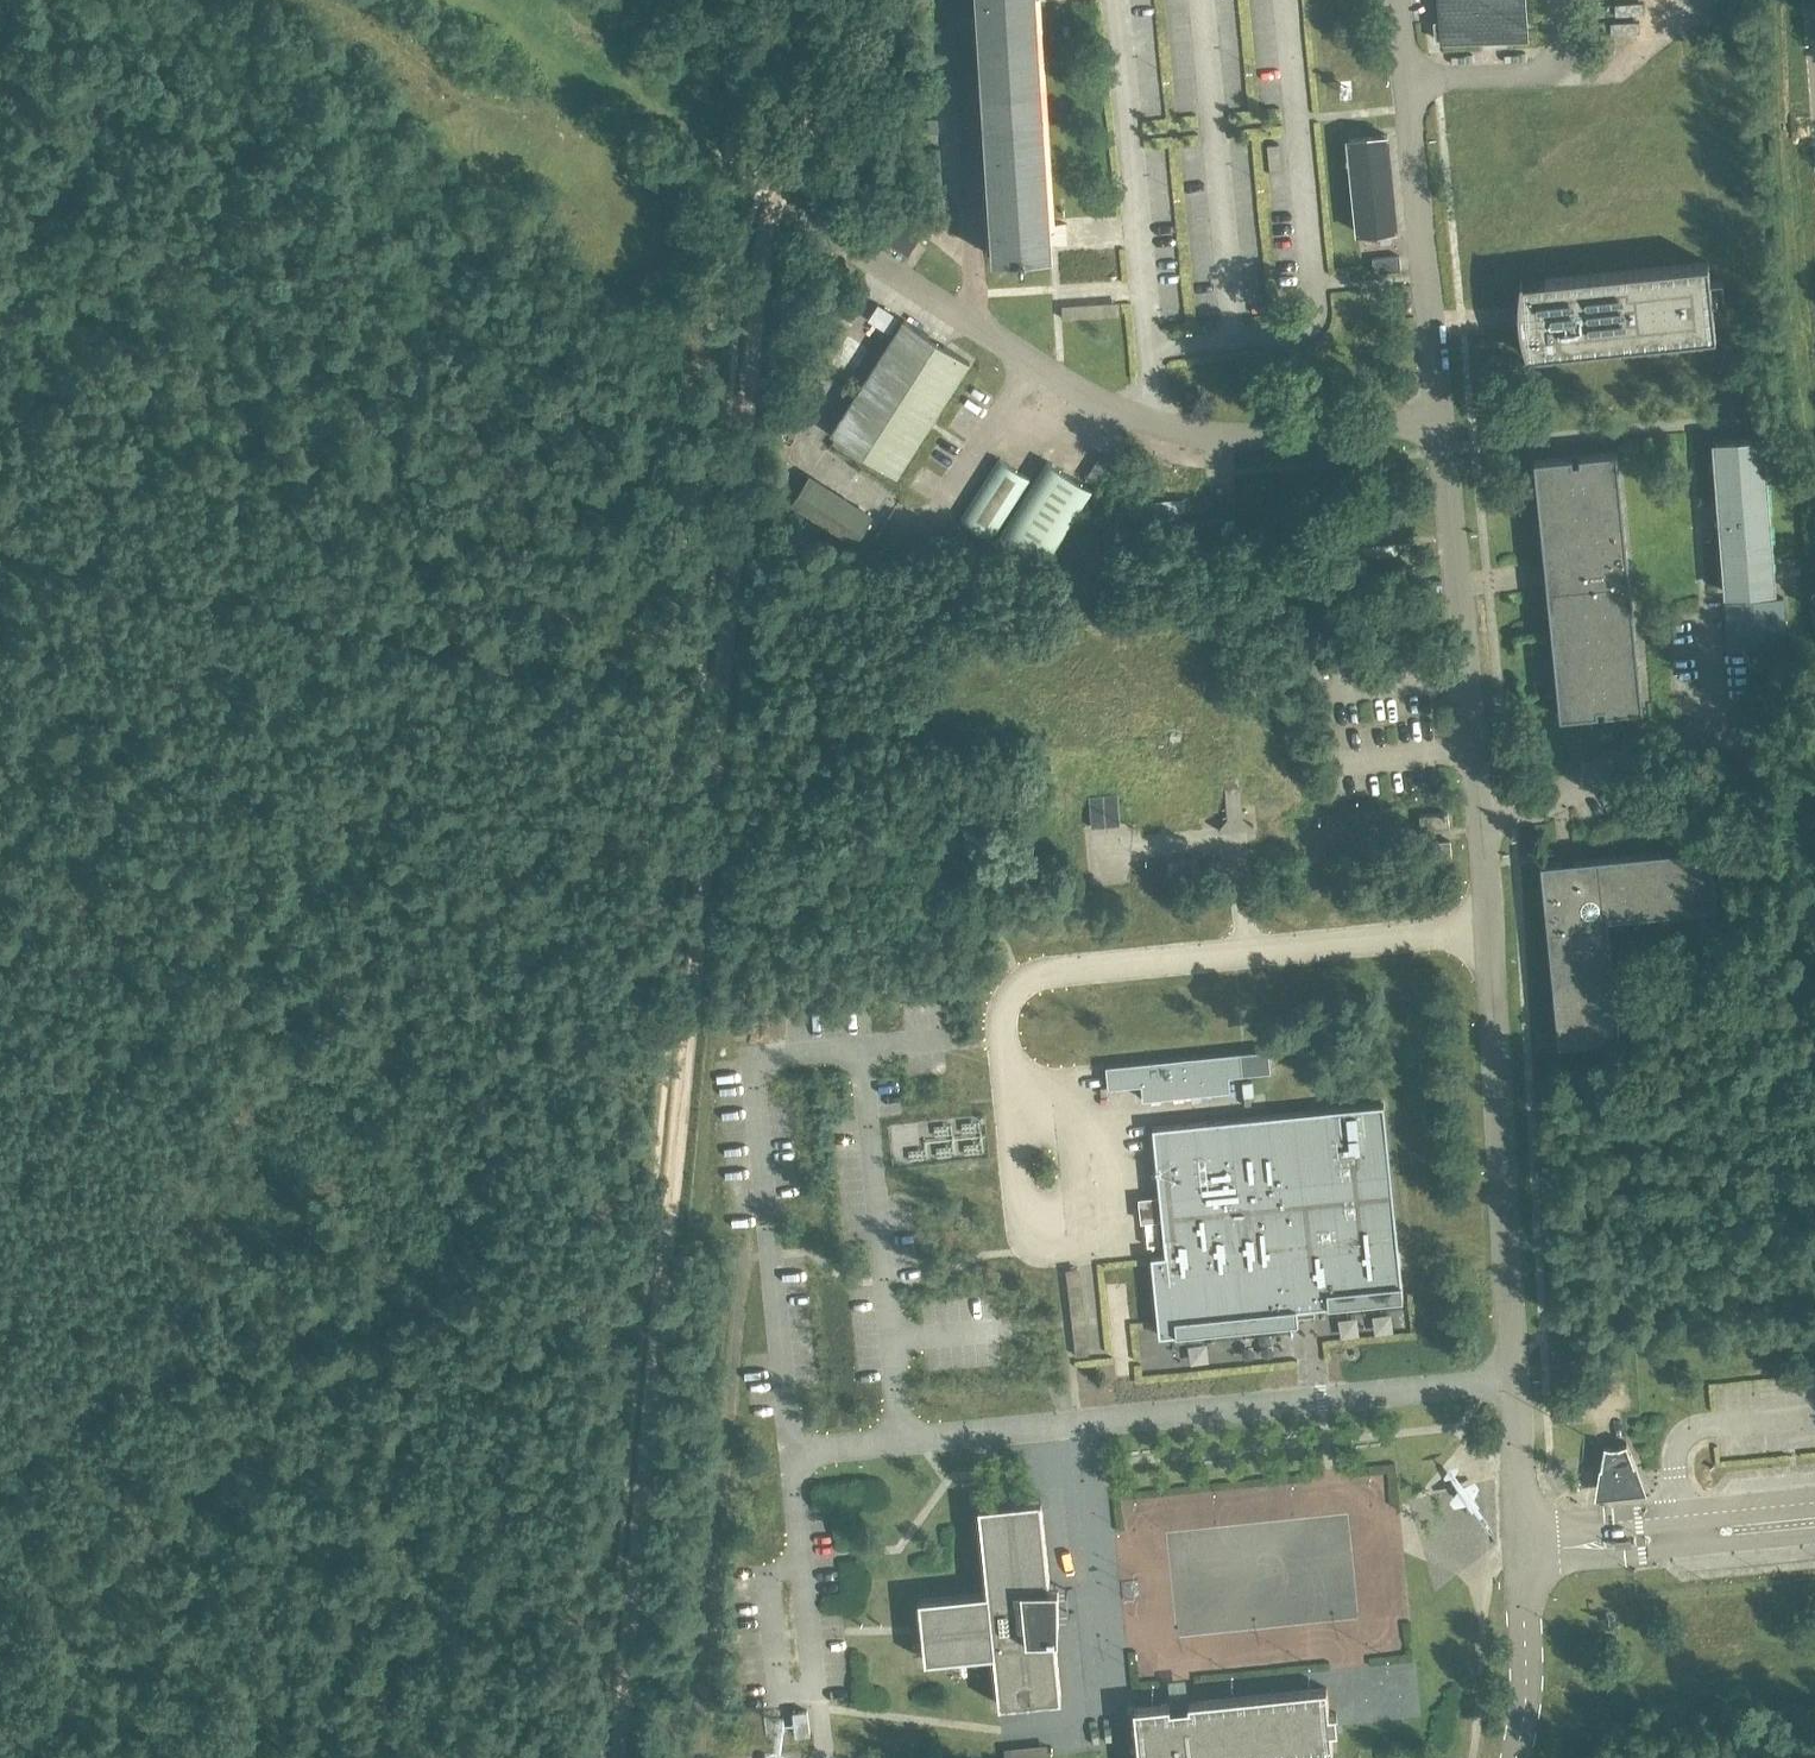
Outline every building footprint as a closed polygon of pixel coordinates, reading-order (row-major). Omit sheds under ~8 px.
[(1051,244),(1036,0),(980,0),(996,258),(1021,257),(1022,268),(1027,268),(1026,256),(1052,255),(1051,244)] [(1521,0),(1443,0),(1444,21),(1434,22),(1436,39),(1445,38),(1446,39),(1523,34),(1521,0)] [(1398,229),(1389,138),(1388,135),(1349,139),(1358,233),(1364,232),(1365,242),(1391,240),(1390,230),(1398,229)] [(1373,259),(1374,273),(1402,270),(1400,256),(1373,259)] [(1726,301),(1725,293),(1723,279),(1711,280),(1709,262),(1523,281),(1523,279),(1522,279),(1521,285),(1520,288),(1519,294),(1519,301),(1519,308),(1519,314),(1519,318),(1521,326),(1522,332),(1523,338),(1525,345),(1527,351),(1530,357),(1531,357),(1530,354),(1717,335),(1713,302),(1726,301)] [(970,362),(945,346),(904,320),(831,433),(897,476),(970,362)] [(1787,646),(1784,602),(1783,598),(1755,600),(1754,591),(1774,590),(1763,439),(1715,442),(1727,593),(1749,592),(1749,600),(1725,602),(1729,650),(1787,646)] [(1605,707),(1606,713),(1644,709),(1617,452),(1579,456),(1580,462),(1573,463),(1572,457),(1534,461),(1546,569),(1547,569),(1547,564),(1558,563),(1560,587),(1549,588),(1549,584),(1547,584),(1561,718),(1599,714),(1598,707),(1605,707)] [(961,520),(992,540),(1031,480),(999,460),(961,520)] [(996,543),(1040,571),(1091,490),(1048,463),(996,543)] [(872,517),(810,477),(794,503),(856,542),(872,517)] [(1185,514),(1183,500),(1138,505),(1139,518),(1185,514)] [(970,548),(978,536),(955,522),(947,534),(970,548)] [(1342,529),(1343,540),(1362,539),(1361,527),(1342,529)] [(940,545),(963,560),(970,548),(947,534),(940,545)] [(1104,796),(1105,815),(1106,826),(1121,824),(1118,795),(1104,796)] [(1086,797),(1088,814),(1089,827),(1103,826),(1100,796),(1086,797)] [(1450,827),(1448,813),(1420,816),(1422,830),(1450,827)] [(1427,844),(1429,862),(1452,859),(1450,841),(1427,844)] [(1718,906),(1713,855),(1712,846),(1574,859),(1575,867),(1561,868),(1560,861),(1541,863),(1559,1043),(1620,1037),(1608,922),(1600,923),(1599,918),(1718,906)] [(1269,1050),(1261,1050),(1107,1066),(1109,1088),(1142,1085),(1143,1100),(1231,1091),(1229,1076),(1271,1071),(1269,1050)] [(1253,1080),(1250,1080),(1243,1081),(1244,1095),(1255,1094),(1253,1080)] [(1404,1298),(1385,1108),(1384,1104),(1153,1127),(1166,1255),(1152,1257),(1160,1336),(1299,1322),(1297,1309),(1404,1298)] [(1090,1355),(1080,1268),(1066,1269),(1076,1356),(1090,1355)] [(1620,1446),(1614,1446),(1606,1445),(1602,1468),(1604,1468),(1604,1466),(1609,1467),(1611,1485),(1631,1483),(1629,1464),(1634,1462),(1635,1465),(1637,1464),(1628,1443),(1620,1446)] [(1647,1492),(1637,1464),(1635,1465),(1634,1462),(1629,1464),(1631,1483),(1611,1485),(1609,1467),(1604,1466),(1604,1468),(1602,1468),(1597,1498),(1647,1492)] [(920,1599),(923,1634),(926,1661),(995,1654),(1000,1705),(1062,1699),(1043,1513),(1024,1510),(1021,1502),(980,1507),(988,1592),(920,1599)] [(1632,1539),(1625,1539),(1617,1540),(1618,1547),(1632,1545),(1632,1539)] [(1335,1750),(1333,1731),(1339,1730),(1338,1713),(1331,1714),(1328,1688),(1190,1703),(1190,1707),(1172,1709),(1171,1705),(1135,1709),(1140,1757),(1253,1757),(1335,1750)] [(793,1712),(796,1735),(810,1734),(808,1710),(793,1712)]
